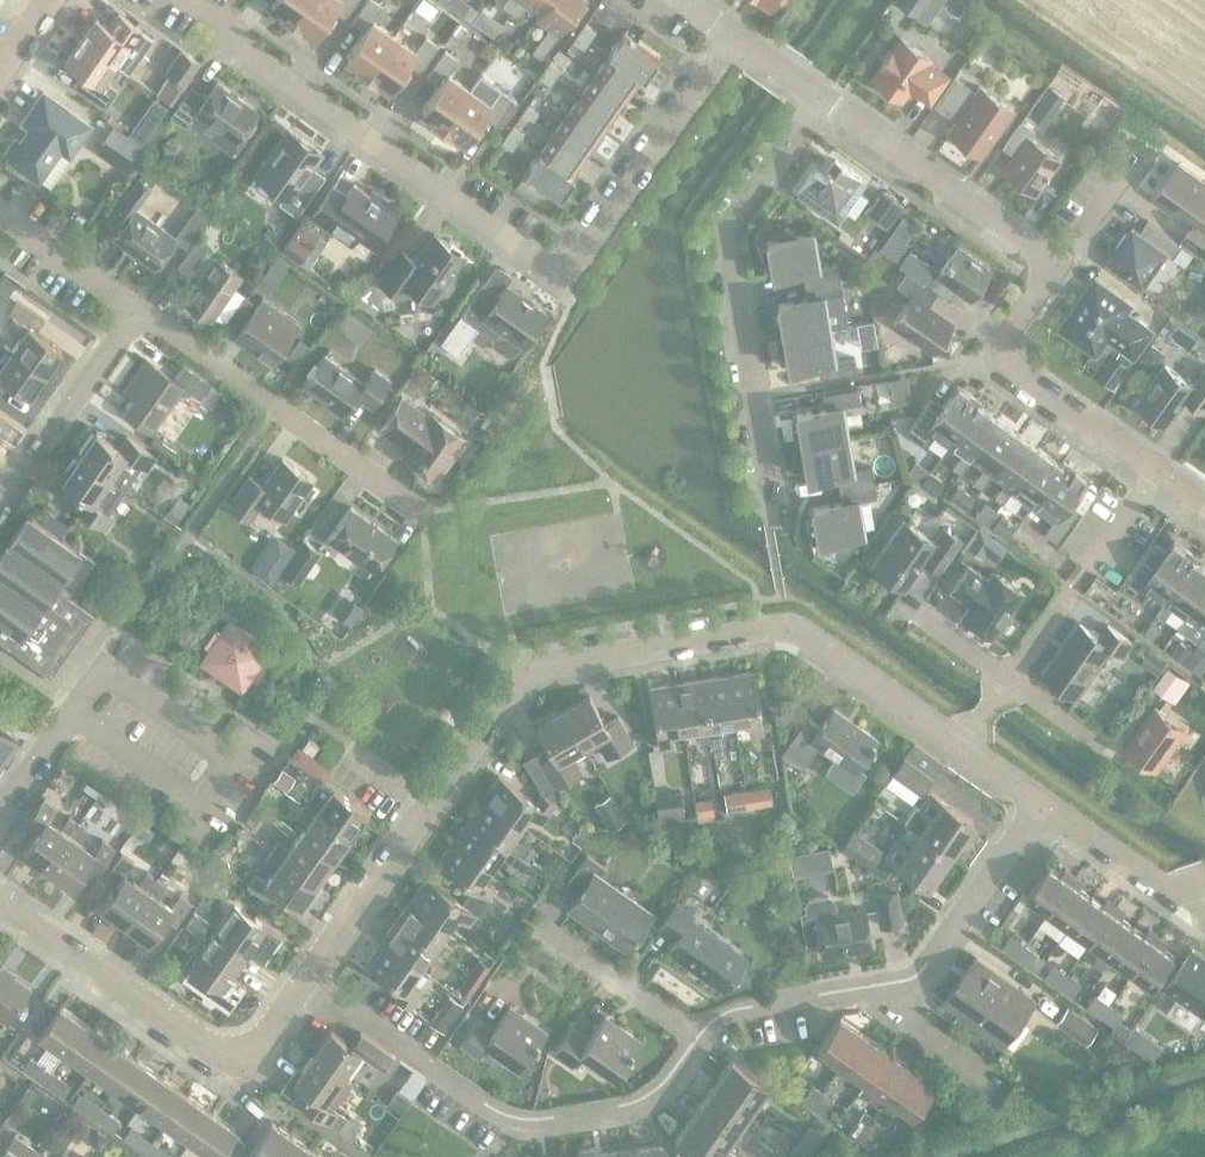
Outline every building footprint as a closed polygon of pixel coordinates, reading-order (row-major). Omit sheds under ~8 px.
[(290,21),(305,0),(272,0),(271,1),(281,8),(278,12),(288,19),(287,19),(290,21)] [(290,21),(293,23),(293,22),(302,30),(305,25),(315,32),(332,7),(345,16),(356,0),(305,0),(290,21)] [(365,74),(394,34),(373,19),(383,5),(376,0),(366,0),(351,21),(364,30),(346,55),(356,61),(353,66),(363,72),(365,74)] [(451,6),(463,14),(470,4),(464,0),(455,0),(451,6)] [(510,10),(517,0),(505,0),(501,5),(510,10)] [(537,17),(540,13),(549,0),(517,0),(510,10),(519,17),(527,4),(539,13),(536,17),(537,17)] [(537,17),(550,26),(532,51),(541,57),(582,0),(549,0),(540,13),(537,17)] [(916,14),(925,0),(896,0),(916,14)] [(481,7),(472,20),(493,35),(502,22),(481,7)] [(96,16),(80,39),(117,64),(129,72),(152,39),(140,31),(142,28),(119,11),(109,26),(96,16)] [(585,22),(578,31),(589,39),(595,30),(585,22)] [(558,199),(559,199),(574,177),(571,175),(641,77),(643,79),(659,57),(624,31),(608,53),(609,54),(540,152),(539,152),(523,174),(548,192),(558,199)] [(578,31),(572,39),(583,47),(589,39),(578,31)] [(394,34),(365,74),(367,76),(368,76),(377,82),(380,79),(390,85),(407,61),(420,70),(438,44),(425,35),(415,49),(394,34)] [(497,45),(510,54),(518,43),(505,34),(497,45)] [(878,85),(882,90),(886,92),(891,94),(893,92),(901,98),(909,86),(929,101),(947,75),(927,61),(930,57),(901,37),(891,50),(890,50),(882,62),(882,63),(872,77),(880,83),(878,85)] [(117,64),(80,39),(65,60),(81,71),(73,83),(105,105),(117,88),(106,80),(117,64)] [(170,73),(157,92),(163,96),(172,103),(201,61),(191,54),(181,48),(166,70),(170,73)] [(438,126),(441,128),(469,87),(448,72),(458,58),(445,49),(427,74),(439,83),(422,108),(432,115),(428,119),(438,125),(438,126)] [(550,60),(544,67),(554,75),(560,67),(550,60)] [(544,67),(539,75),(549,82),(554,75),(544,67)] [(469,87),(441,128),(443,129),(453,136),(456,132),(465,139),(483,114),(496,123),(514,97),(500,88),(480,73),(469,87)] [(947,131),(981,154),(1013,108),(980,85),(975,91),(954,76),(935,103),(956,118),(947,131)] [(170,114),(186,125),(196,111),(236,139),(257,109),(217,80),(206,95),(191,84),(170,114)] [(1050,86),(1040,101),(1053,110),(1063,96),(1050,86)] [(6,151),(10,154),(9,157),(38,178),(61,146),(70,153),(90,123),(43,90),(29,111),(38,116),(21,140),(17,136),(6,151)] [(522,111),(532,118),(538,110),(528,103),(522,111)] [(132,133),(144,141),(155,125),(143,117),(132,133)] [(1014,154),(1002,170),(1034,192),(1059,157),(1029,135),(1034,128),(1021,119),(1002,146),(1014,154)] [(501,140),(511,148),(523,131),(513,123),(501,140)] [(101,143),(117,154),(130,136),(113,125),(101,143)] [(284,194),(278,202),(297,214),(321,180),(310,173),(309,167),(321,152),(289,129),(261,168),(274,177),(272,181),(273,186),(284,194)] [(814,167),(798,191),(827,211),(825,213),(837,222),(845,210),(843,209),(864,179),(841,163),(835,159),(828,169),(824,174),(814,167)] [(1184,239),(1204,254),(1204,181),(1179,162),(1155,198),(1193,225),(1184,239)] [(141,169),(138,174),(150,183),(154,178),(141,169)] [(133,207),(150,183),(138,174),(110,213),(122,222),(112,236),(153,265),(174,235),(134,207),(133,207)] [(390,221),(397,212),(354,182),(346,194),(333,185),(312,214),(329,227),(336,218),(374,245),(380,236),(386,235),(392,227),(390,221)] [(883,189),(866,213),(886,227),(903,203),(883,189)] [(195,205),(184,221),(197,230),(208,215),(195,205)] [(1109,262),(1144,287),(1168,252),(1175,257),(1183,245),(1149,220),(1140,232),(1135,228),(1132,233),(1128,234),(1118,246),(1120,248),(1109,262)] [(302,221),(282,249),(300,262),(320,234),(302,221)] [(801,268),(804,283),(838,277),(836,262),(817,265),(811,233),(796,235),(785,226),(778,238),(761,241),(762,252),(765,263),(770,262),(772,274),(801,268)] [(879,246),(894,257),(909,237),(894,226),(879,246)] [(452,278),(448,275),(464,253),(434,232),(415,260),(401,250),(380,280),(400,295),(408,283),(431,299),(437,291),(441,294),(446,293),(453,283),(452,278)] [(210,317),(214,311),(224,318),(242,294),(232,287),(240,274),(213,255),(212,256),(204,250),(207,247),(194,238),(176,264),(188,273),(190,271),(198,276),(182,297),(210,317)] [(909,248),(898,264),(908,270),(924,282),(938,292),(949,300),(957,288),(970,298),(991,269),(958,245),(940,270),(909,248)] [(257,249),(253,254),(256,264),(262,269),(270,258),(257,249)] [(938,292),(924,282),(908,270),(898,284),(912,295),(893,321),(933,349),(952,322),(928,305),(938,292)] [(0,279),(0,289),(7,294),(15,283),(3,274),(0,279)] [(779,314),(773,315),(773,322),(774,329),(775,336),(827,327),(846,324),(841,293),(838,278),(804,283),(806,298),(777,303),(779,314)] [(1079,304),(1082,306),(1065,329),(1097,352),(1111,332),(1123,341),(1124,347),(1135,355),(1152,330),(1123,309),(1128,302),(1096,279),(1079,304)] [(460,313),(440,341),(458,354),(471,336),(478,326),(492,336),(493,345),(505,353),(514,352),(521,342),(522,343),(545,311),(506,283),(499,293),(483,281),(460,313)] [(353,302),(374,315),(379,307),(365,297),(372,285),(366,282),(353,302)] [(243,295),(225,321),(237,330),(234,334),(271,361),(293,330),(299,322),(263,296),(259,301),(258,300),(256,303),(255,304),(243,295)] [(20,335),(11,347),(45,371),(61,347),(35,329),(43,318),(15,299),(6,311),(12,316),(6,325),(13,330),(20,335)] [(872,320),(856,323),(858,335),(874,332),(872,320)] [(827,327),(775,336),(780,357),(786,356),(788,367),(817,363),(819,377),(854,371),(852,356),(833,359),(827,327)] [(300,336),(287,354),(296,361),(309,343),(300,336)] [(2,377),(28,395),(44,371),(11,348),(0,340),(0,380),(2,377)] [(1150,343),(1140,356),(1154,367),(1159,359),(1157,348),(1150,343)] [(1093,372),(1116,387),(1133,363),(1110,347),(1093,372)] [(304,383),(345,412),(357,394),(372,404),(390,378),(375,368),(365,382),(325,353),(304,383)] [(129,415),(150,430),(182,386),(200,398),(210,383),(182,364),(172,378),(146,360),(130,382),(145,392),(129,415)] [(417,362),(408,376),(421,384),(430,371),(417,362)] [(1168,424),(1186,397),(1204,410),(1204,370),(1194,385),(1166,365),(1138,403),(1168,424)] [(889,377),(893,403),(911,400),(907,375),(889,377)] [(936,432),(950,442),(978,403),(979,403),(981,401),(958,385),(942,407),(930,398),(906,432),(925,447),(936,432)] [(792,436),(793,446),(847,437),(841,405),(860,402),(858,387),(822,393),(825,407),(796,413),(797,424),(792,425),(792,436)] [(465,442),(461,439),(464,434),(433,412),(430,416),(402,396),(381,426),(409,446),(404,454),(435,476),(452,452),(456,455),(465,442)] [(960,471),(971,457),(999,418),(979,403),(978,403),(950,442),(962,451),(952,466),(960,471)] [(232,404),(222,417),(235,426),(245,413),(232,404)] [(10,422),(0,415),(0,436),(10,422)] [(981,487),(991,472),(1020,433),(999,418),(971,457),(983,466),(973,481),(981,487)] [(150,440),(174,457),(180,448),(156,431),(150,440)] [(91,433),(76,455),(113,482),(123,489),(135,473),(125,466),(131,457),(146,468),(154,456),(126,436),(118,447),(96,432),(94,435),(91,433)] [(1002,501),(1012,487),(1041,448),(1020,433),(991,472),(1004,481),(994,496),(1002,501)] [(836,472),(838,487),(874,481),(871,466),(852,469),(847,437),(793,446),(796,457),(799,467),(805,466),(807,478),(836,472)] [(1023,517),(1033,502),(1061,463),(1061,462),(1060,462),(1041,448),(1012,487),(1025,496),(1015,511),(1023,517)] [(76,455),(61,475),(64,477),(61,481),(84,496),(75,508),(104,528),(112,516),(107,512),(123,489),(113,482),(76,455)] [(229,505),(249,519),(262,501),(284,517),(311,478),(283,458),(263,485),(250,476),(229,505)] [(1061,463),(1033,502),(1055,517),(1044,532),(1056,540),(1077,512),(1065,504),(1085,476),(1063,460),(1061,462),(1061,463)] [(930,471),(922,484),(937,494),(945,480),(930,471)] [(874,481),(838,487),(841,502),(811,507),(813,518),(807,519),(808,530),(811,541),(829,538),(840,547),(847,535),(863,532),(857,500),(876,496),(874,481)] [(974,496),(958,484),(950,496),(966,507),(974,496)] [(177,497),(171,506),(183,513),(188,505),(177,497)] [(985,502),(976,515),(987,523),(996,510),(985,502)] [(329,536),(374,568),(396,537),(350,505),(329,536)] [(48,673),(91,613),(67,596),(76,584),(93,559),(28,513),(0,553),(0,639),(48,673)] [(1001,515),(993,528),(1008,539),(1017,526),(1001,515)] [(871,564),(903,586),(923,558),(939,569),(961,538),(944,526),(934,539),(904,518),(871,564)] [(978,525),(965,545),(982,557),(996,538),(978,525)] [(282,572),(296,582),(319,550),(305,539),(282,572)] [(1154,544),(1123,587),(1136,596),(1144,602),(1154,588),(1167,597),(1196,558),(1198,556),(1197,555),(1175,540),(1166,553),(1154,544)] [(262,559),(255,569),(272,581),(284,564),(266,552),(262,559)] [(1204,588),(1204,565),(1196,558),(1167,597),(1157,611),(1165,617),(1176,602),(1188,611),(1204,588)] [(951,589),(971,603),(962,614),(992,635),(1023,591),(993,570),(988,578),(969,564),(951,589)] [(1188,611),(1178,626),(1186,632),(1197,617),(1204,623),(1204,588),(1188,611)] [(332,611),(351,623),(364,606),(345,593),(332,611)] [(272,648),(229,618),(219,631),(214,628),(203,643),(208,647),(198,660),(241,691),(251,677),(256,681),(267,665),(262,662),(272,648)] [(1152,619),(1143,631),(1152,638),(1160,625),(1152,619)] [(1045,672),(1077,694),(1112,644),(1124,652),(1132,640),(1108,623),(1100,635),(1080,621),(1045,672)] [(1199,641),(1194,649),(1185,662),(1201,673),(1204,668),(1204,653),(1200,650),(1204,644),(1204,645),(1204,633),(1199,641)] [(1171,653),(1185,662),(1194,649),(1181,639),(1171,653)] [(1152,650),(1143,662),(1158,673),(1167,661),(1152,650)] [(1169,666),(1153,688),(1162,694),(1178,672),(1169,666)] [(753,671),(726,675),(734,722),(748,720),(750,734),(762,732),(753,671)] [(701,679),(710,740),(712,754),(723,753),(721,738),(719,724),(733,722),(726,675),(701,679)] [(701,679),(676,682),(683,729),(697,727),(699,741),(710,740),(701,679)] [(683,729),(676,682),(649,686),(658,747),(670,745),(668,732),(683,729)] [(589,695),(563,711),(583,744),(596,736),(607,755),(632,742),(617,717),(605,724),(589,695)] [(1156,704),(1127,745),(1157,767),(1167,752),(1172,754),(1176,752),(1179,748),(1180,743),(1177,740),(1186,726),(1156,704)] [(788,743),(783,751),(804,765),(809,757),(818,745),(836,758),(826,771),(852,789),(864,772),(857,767),(870,748),(872,749),(875,744),(874,743),(877,738),(833,707),(819,727),(806,717),(788,743)] [(583,744),(563,711),(537,725),(553,754),(540,760),(555,785),(581,770),(570,751),(583,744)] [(17,738),(0,726),(0,761),(17,738)] [(305,739),(298,749),(308,756),(315,746),(305,739)] [(904,758),(893,773),(920,793),(931,777),(942,761),(924,749),(915,742),(904,758)] [(293,749),(288,756),(296,762),(300,755),(302,752),(298,750),(294,747),(293,749)] [(279,769),(271,781),(283,790),(292,778),(279,769)] [(498,776),(482,797),(521,825),(529,814),(540,822),(554,803),(540,793),(534,802),(498,776)] [(309,794),(302,804),(347,835),(359,818),(362,820),(367,813),(330,787),(332,786),(320,778),(309,794)] [(767,786),(744,790),(746,806),(770,803),(767,786)] [(746,806),(744,790),(725,793),(727,809),(746,806)] [(653,795),(656,819),(682,816),(679,792),(653,795)] [(919,831),(918,832),(950,854),(972,822),(929,792),(918,808),(916,806),(906,822),(907,823),(919,831)] [(696,798),(699,819),(714,817),(712,796),(696,798)] [(482,797),(467,819),(518,855),(519,853),(524,845),(512,837),(521,825),(482,797)] [(30,856),(47,868),(79,824),(68,816),(60,828),(47,819),(56,807),(42,798),(26,821),(37,829),(20,854),(27,859),(30,856)] [(306,821),(297,834),(334,860),(339,853),(336,851),(347,835),(302,804),(295,813),(306,821)] [(616,808),(600,818),(608,830),(623,821),(616,808)] [(467,819),(453,839),(491,866),(499,856),(523,873),(529,864),(517,855),(518,855),(467,819)] [(141,821),(134,832),(139,835),(147,835),(151,828),(141,821)] [(574,836),(585,843),(594,828),(583,821),(574,836)] [(896,839),(884,855),(928,886),(950,854),(918,832),(919,831),(907,823),(896,839)] [(79,824),(47,868),(62,879),(60,882),(68,888),(86,864),(97,871),(113,848),(101,839),(92,851),(80,842),(88,830),(79,824)] [(853,829),(842,845),(869,865),(880,849),(853,829)] [(276,840),(269,849),(314,882),(325,865),(329,867),(334,860),(297,834),(287,848),(276,840)] [(473,886),(467,895),(486,909),(492,899),(488,896),(495,886),(483,878),(491,866),(453,839),(437,861),(473,886)] [(524,845),(519,853),(528,860),(535,850),(525,844),(524,845)] [(314,882),(269,849),(262,860),(273,868),(264,880),(253,872),(244,885),(267,901),(275,889),(301,907),(306,899),(304,897),(314,882)] [(804,852),(787,855),(790,868),(791,873),(808,869),(804,852)] [(107,912),(124,924),(156,879),(146,871),(138,883),(126,874),(134,863),(120,853),(104,876),(115,885),(98,909),(105,915),(107,912)] [(876,855),(869,865),(885,876),(892,867),(876,855)] [(580,896),(570,910),(625,950),(650,915),(596,876),(602,867),(586,856),(565,886),(580,896)] [(221,858),(213,868),(225,877),(228,873),(228,863),(221,858)] [(1028,897),(1049,911),(1075,876),(1067,870),(1062,876),(1050,867),(1028,897)] [(1049,911),(1070,927),(1092,897),(1080,889),(1084,883),(1075,876),(1049,911)] [(426,878),(410,900),(448,927),(457,915),(468,923),(475,914),(479,917),(486,909),(467,895),(461,903),(426,878)] [(156,879),(124,924),(140,935),(138,937),(146,943),(163,918),(174,926),(191,903),(179,894),(171,906),(158,897),(166,886),(156,879)] [(874,892),(880,927),(904,922),(899,888),(874,892)] [(801,913),(807,942),(820,940),(822,954),(870,945),(863,909),(834,914),(831,899),(827,896),(808,899),(805,904),(807,912),(801,913)] [(1060,939),(1059,941),(1079,955),(1089,941),(1091,942),(1116,907),(1107,900),(1103,906),(1092,897),(1070,927),(1060,939)] [(410,900),(395,921),(444,957),(452,946),(440,938),(448,927),(410,900)] [(667,948),(722,988),(744,958),(690,919),(693,914),(677,903),(659,927),(674,938),(667,948)] [(1111,957),(1113,957),(1134,928),(1121,919),(1126,913),(1116,907),(1091,942),(1101,949),(1093,961),(1103,968),(1111,957)] [(224,916),(206,941),(238,963),(246,950),(262,962),(279,937),(241,910),(233,921),(224,916)] [(194,912),(185,924),(198,934),(208,921),(194,912)] [(395,921),(380,941),(418,968),(427,958),(438,966),(444,957),(395,921)] [(1113,957),(1135,973),(1159,937),(1150,930),(1145,937),(1134,928),(1113,957)] [(183,929),(175,940),(181,945),(190,943),(194,937),(183,929)] [(1004,946),(1018,956),(1025,945),(1011,936),(1004,946)] [(1159,937),(1135,973),(1156,988),(1176,959),(1164,950),(1169,944),(1159,937)] [(238,963),(206,941),(188,968),(196,974),(188,985),(201,993),(201,999),(209,1005),(214,1003),(227,1012),(244,986),(230,975),(238,963)] [(418,968),(380,941),(365,963),(401,989),(396,997),(408,1007),(422,988),(410,980),(418,968)] [(1025,945),(1018,956),(1032,966),(1039,956),(1025,945)] [(1167,988),(1179,997),(1169,1010),(1193,1027),(1203,1013),(1204,1015),(1204,963),(1191,953),(1167,988)] [(1006,1040),(1035,1000),(975,957),(944,1000),(1004,1043),(1006,1040)] [(479,960),(469,974),(478,980),(488,967),(479,960)] [(1045,975),(1060,984),(1068,973),(1053,963),(1045,975)] [(5,1020),(27,988),(0,968),(0,1016),(5,1020)] [(1068,973),(1060,984),(1074,994),(1082,983),(1068,973)] [(478,980),(469,974),(459,988),(468,995),(478,980)] [(1088,1004),(1102,1014),(1110,1002),(1096,992),(1088,1004)] [(1110,1002),(1102,1014),(1116,1024),(1124,1012),(1110,1002)] [(1056,1022),(1088,1046),(1101,1028),(1069,1004),(1056,1022)] [(48,1042),(36,1060),(51,1070),(63,1052),(84,1023),(60,1007),(40,1036),(46,1040),(48,1042)] [(461,1044),(478,1057),(488,1043),(520,1068),(540,1040),(545,1033),(509,1008),(494,1030),(479,1019),(464,1040),(461,1044)] [(438,1013),(431,1022),(443,1031),(450,1021),(438,1013)] [(556,1052),(573,1065),(581,1053),(615,1077),(641,1041),(606,1017),(590,1039),(573,1028),(565,1040),(556,1052)] [(827,1064),(837,1071),(863,1035),(839,1019),(824,1041),(817,1050),(830,1060),(827,1064)] [(63,1052),(89,1070),(109,1041),(84,1023),(63,1052)] [(330,1030),(312,1055),(341,1076),(359,1050),(382,1066),(391,1054),(372,1040),(360,1031),(354,1040),(351,1044),(345,1040),(330,1030)] [(851,1074),(865,1083),(886,1051),(863,1035),(837,1071),(848,1079),(851,1074)] [(89,1070),(113,1088),(133,1059),(109,1041),(89,1070)] [(874,1097),(885,1105),(908,1066),(886,1051),(865,1083),(877,1092),(874,1097)] [(341,1076),(312,1055),(293,1081),(314,1096),(305,1107),(336,1130),(338,1128),(352,1137),(364,1121),(350,1112),(347,1115),(335,1107),(351,1083),(341,1076)] [(31,1056),(24,1066),(44,1080),(51,1070),(36,1060),(31,1056)] [(113,1088),(138,1105),(158,1076),(133,1059),(113,1088)] [(732,1060),(717,1081),(753,1106),(767,1086),(732,1060)] [(908,1066),(885,1105),(895,1111),(898,1107),(912,1117),(935,1085),(908,1066)] [(51,1070),(44,1080),(65,1095),(72,1085),(51,1070)] [(138,1105),(163,1123),(184,1094),(158,1076),(138,1105)] [(717,1081),(704,1100),(739,1126),(753,1106),(717,1081)] [(802,1099),(812,1106),(823,1090),(812,1084),(802,1099)] [(396,1090),(385,1107),(399,1117),(411,1101),(396,1090)] [(823,1090),(812,1106),(823,1113),(833,1098),(823,1090)] [(74,1101),(95,1115),(101,1106),(80,1091),(74,1101)] [(163,1123),(188,1140),(208,1112),(184,1094),(163,1123)] [(704,1100),(689,1121),(725,1146),(739,1126),(704,1100)] [(101,1106),(95,1115),(115,1129),(121,1120),(101,1106)] [(864,1110),(859,1117),(868,1123),(874,1116),(864,1110)] [(188,1140),(212,1156),(232,1156),(242,1143),(231,1135),(234,1130),(208,1112),(188,1140)] [(868,1123),(858,1138),(869,1145),(884,1123),(874,1116),(868,1123)] [(849,1131),(858,1138),(868,1123),(859,1117),(849,1131)] [(291,1135),(270,1121),(245,1156),(276,1156),(291,1135)] [(811,1123),(801,1136),(813,1144),(822,1131),(811,1123)] [(124,1137),(144,1151),(151,1140),(131,1126),(124,1137)] [(97,1128),(92,1135),(93,1143),(100,1149),(109,1136),(97,1128)] [(40,1152),(15,1134),(7,1145),(4,1149),(0,1146),(0,1156),(36,1156),(40,1152)] [(313,1151),(291,1135),(276,1156),(309,1156),(313,1151)] [(801,1136),(792,1150),(802,1156),(804,1156),(813,1144),(801,1136)] [(144,1151),(154,1156),(169,1156),(171,1154),(151,1140),(144,1151)] [(635,1150),(636,1156),(663,1156),(662,1147),(635,1150)]
